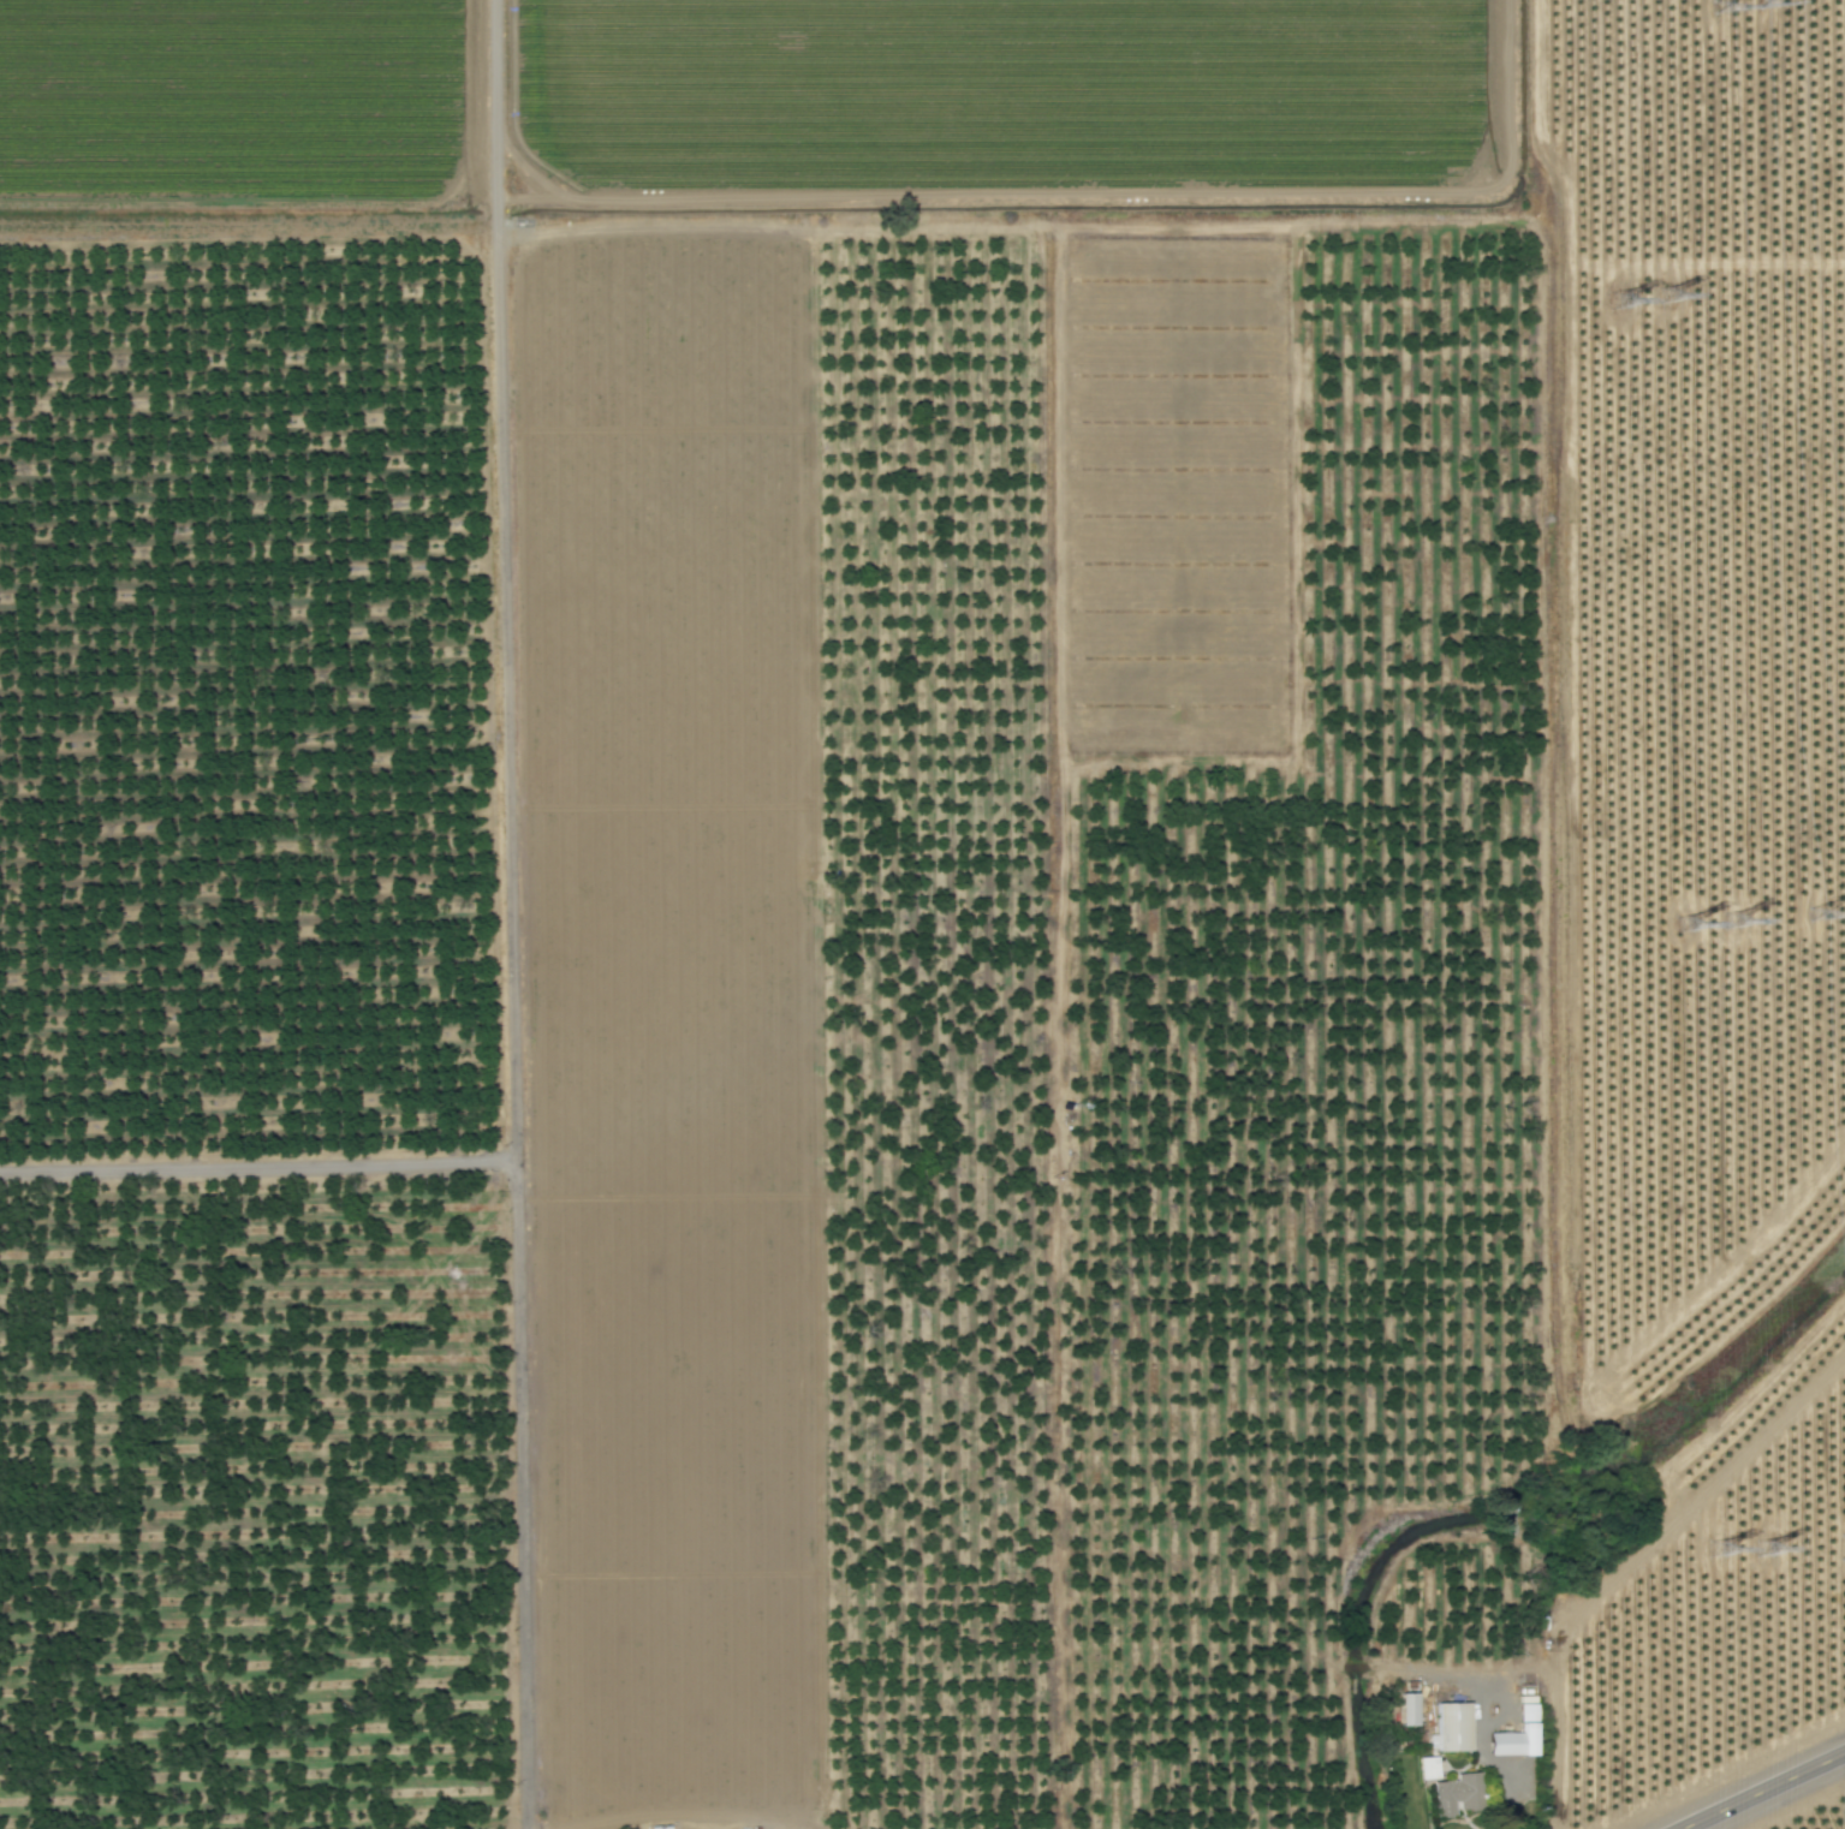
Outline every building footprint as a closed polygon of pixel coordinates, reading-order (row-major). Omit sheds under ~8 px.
[(1397,1693),(1398,1727),(1415,1727),(1413,1693),(1397,1693)] [(1434,1704),(1435,1752),(1468,1752),(1466,1704),(1434,1704)] [(1489,1734),(1489,1757),(1534,1757),(1534,1724),(1520,1723),(1519,1734),(1489,1734)] [(1435,1779),(1434,1757),(1416,1758),(1417,1780),(1435,1779)] [(1429,1782),(1431,1811),(1450,1809),(1450,1805),(1475,1803),(1472,1772),(1452,1774),(1453,1780),(1429,1782)]
